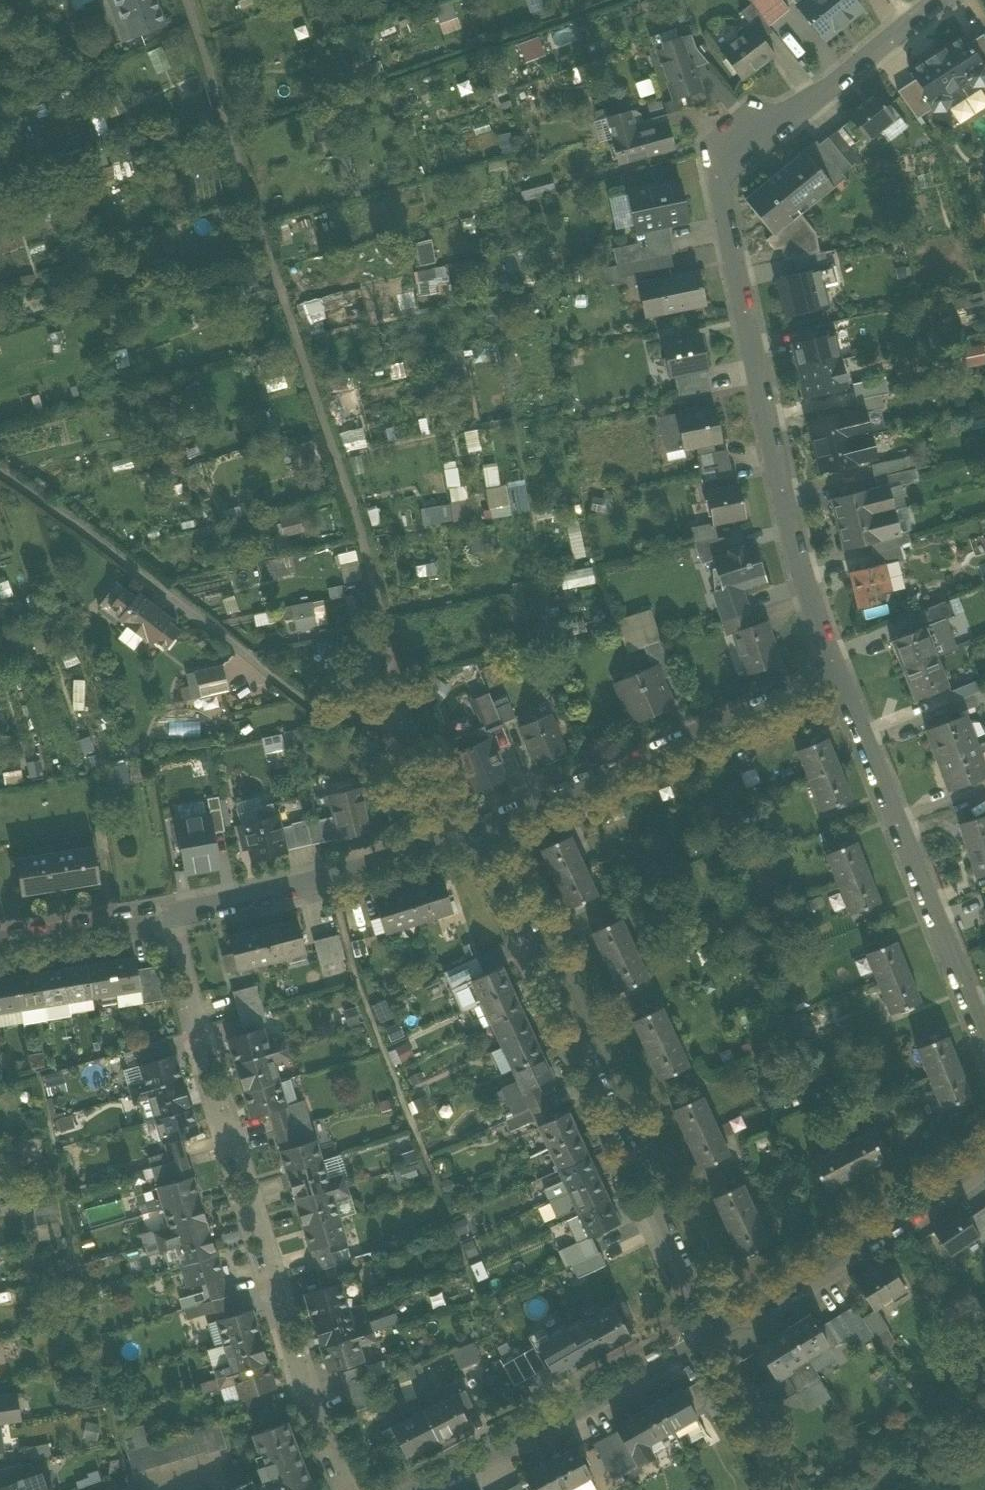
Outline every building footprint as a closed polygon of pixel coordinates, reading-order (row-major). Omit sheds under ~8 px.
[(124,41),(141,34),(141,33),(152,29),(152,28),(163,23),(154,0),(115,0),(124,22),(118,24),(124,41)] [(545,14),(542,0),(526,0),(531,18),(545,14)] [(750,4),(768,27),(778,19),(762,0),(756,0),(750,4)] [(778,19),(789,10),(781,0),(762,0),(778,19)] [(797,7),(824,40),(862,9),(854,0),(792,0),(797,7)] [(436,8),(443,32),(461,27),(453,2),(436,8)] [(759,34),(768,27),(750,4),(740,12),(752,27),(753,27),(759,34)] [(720,51),(741,80),(774,55),(759,34),(753,27),(752,27),(720,51)] [(983,34),(968,44),(984,69),(984,37),(983,34)] [(691,61),(693,68),(708,63),(696,48),(691,35),(680,39),(688,62),(691,61)] [(538,36),(518,44),(526,62),(546,53),(538,36)] [(934,110),(944,110),(949,101),(946,96),(969,80),(973,85),(983,85),(984,81),(984,71),(984,70),(984,69),(968,44),(963,36),(910,70),(916,79),(929,100),(928,102),(933,109),(934,110)] [(656,47),(674,100),(701,91),(693,68),(691,61),(688,62),(680,39),(656,47)] [(897,91),(917,119),(933,109),(928,102),(929,100),(916,79),(897,91)] [(867,141),(881,129),(894,119),(885,108),(874,94),(847,116),(850,120),(864,137),(867,141)] [(889,105),(885,108),(894,119),(881,129),(890,140),(906,126),(889,105)] [(612,139),(613,142),(635,136),(631,124),(633,124),(630,112),(607,119),(612,139)] [(631,124),(635,136),(668,127),(668,129),(670,128),(666,115),(633,124),(631,124)] [(593,122),(599,143),(612,139),(607,119),(593,122)] [(850,120),(840,128),(854,145),(864,137),(850,120)] [(668,127),(635,136),(613,142),(619,163),(673,148),(668,129),(668,127)] [(840,128),(828,138),(845,160),(851,167),(860,159),(851,147),(854,145),(840,128)] [(836,167),(845,160),(828,138),(818,145),(818,146),(836,167)] [(762,222),(772,235),(800,215),(845,178),(842,174),(836,167),(818,146),(818,145),(816,142),(780,171),(756,191),(745,200),(762,222)] [(842,174),(851,167),(845,160),(836,167),(842,174)] [(627,193),(635,231),(636,231),(662,225),(688,220),(680,182),(627,193)] [(815,233),(800,215),(772,235),(766,240),(774,251),(781,249),(808,239),(815,233)] [(636,231),(638,244),(642,260),(668,255),(662,225),(636,231)] [(421,265),(436,261),(431,239),(415,242),(421,265)] [(783,261),(800,258),(811,255),(808,239),(781,249),(783,261)] [(627,263),(642,260),(638,244),(614,249),(617,265),(627,263)] [(824,253),(811,255),(800,258),(803,269),(804,273),(818,269),(819,273),(828,270),(824,253)] [(627,263),(629,277),(671,268),(668,255),(642,260),(627,263)] [(617,265),(620,279),(629,277),(627,263),(617,265)] [(417,268),(419,294),(437,292),(437,283),(449,282),(448,265),(417,268)] [(818,269),(804,273),(797,275),(777,280),(786,317),(827,307),(819,273),(818,269)] [(639,284),(646,317),(705,305),(699,272),(639,284)] [(342,293),(304,299),(308,320),(327,317),(326,306),(344,303),(342,293)] [(793,344),(800,370),(839,360),(832,334),(793,344)] [(666,358),(670,375),(675,374),(704,369),(706,368),(700,336),(685,339),(685,337),(663,341),(666,358)] [(968,364),(984,362),(984,351),(984,345),(966,347),(968,364)] [(660,378),(670,375),(666,358),(656,360),(660,378)] [(845,386),(839,360),(800,370),(806,396),(845,386)] [(675,374),(680,399),(709,393),(704,369),(675,374)] [(854,388),(856,399),(880,395),(877,384),(854,388)] [(883,408),(880,395),(856,399),(858,411),(864,410),(864,412),(883,408)] [(676,414),(679,432),(683,449),(721,441),(715,408),(689,414),(689,411),(676,414)] [(858,411),(843,413),(850,440),(869,434),(864,412),(864,410),(858,411)] [(814,449),(815,449),(850,440),(843,413),(807,422),(814,449)] [(659,418),(663,435),(679,432),(676,414),(659,418)] [(683,449),(679,432),(663,435),(666,452),(683,449)] [(869,434),(850,440),(855,463),(875,458),(869,434)] [(855,463),(850,440),(815,449),(821,472),(855,463)] [(699,456),(701,468),(726,463),(724,451),(699,456)] [(871,464),(874,477),(899,472),(896,459),(871,464)] [(497,462),(483,463),(486,485),(500,483),(497,462)] [(729,475),(726,463),(701,468),(704,480),(729,475)] [(447,468),(452,519),(467,517),(465,492),(460,493),(457,467),(447,468)] [(914,468),(899,472),(874,477),(877,488),(887,485),(887,488),(897,485),(917,481),(914,468)] [(523,477),(485,487),(493,518),(531,508),(523,477)] [(831,500),(837,524),(893,510),(887,488),(887,485),(877,488),(831,500)] [(887,488),(893,510),(903,508),(897,485),(887,488)] [(706,493),(713,523),(745,517),(739,486),(706,493)] [(422,504),(423,523),(451,522),(450,503),(422,504)] [(909,530),(903,508),(893,510),(899,533),(907,530),(909,530)] [(899,533),(893,510),(837,524),(844,549),(871,542),(899,535),(899,533)] [(283,535),(303,530),(300,521),(281,527),(283,535)] [(579,521),(567,524),(574,558),(587,555),(579,521)] [(871,542),(874,553),(898,546),(910,542),(907,530),(899,533),(899,535),(871,542)] [(694,543),(701,564),(713,560),(713,559),(729,554),(727,550),(728,550),(723,537),(694,543)] [(713,591),(723,621),(749,612),(742,589),(754,585),(752,580),(764,576),(755,545),(742,549),(741,546),(728,550),(727,550),(729,554),(713,559),(713,560),(722,588),(713,591)] [(902,560),(898,546),(874,553),(877,565),(882,564),(882,565),(902,560)] [(343,580),(361,579),(359,554),(342,555),(343,580)] [(286,556),(272,559),(275,576),(290,573),(286,556)] [(853,583),(860,609),(878,604),(875,595),(889,592),(882,565),(882,564),(877,565),(854,570),(857,582),(853,583)] [(569,569),(571,585),(595,582),(593,567),(569,569)] [(118,619),(121,616),(110,607),(123,590),(114,583),(98,603),(99,609),(116,622),(118,619)] [(124,589),(123,590),(110,607),(121,616),(135,597),(124,589)] [(138,594),(135,597),(121,616),(118,619),(152,645),(155,641),(166,650),(180,631),(169,623),(171,619),(138,594)] [(323,598),(292,604),(297,631),(329,625),(323,598)] [(917,612),(923,628),(925,627),(943,620),(954,615),(948,600),(917,612)] [(614,621),(628,652),(644,647),(644,646),(660,641),(661,641),(651,609),(614,621)] [(723,621),(727,635),(734,633),(733,632),(754,626),(749,612),(723,621)] [(943,620),(925,627),(936,657),(954,649),(943,620)] [(734,633),(747,674),(779,664),(766,622),(754,626),(733,632),(734,633)] [(890,640),(902,670),(936,657),(925,627),(923,628),(890,640)] [(656,665),(659,674),(672,669),(660,641),(644,646),(644,647),(652,667),(656,665)] [(948,686),(936,657),(902,670),(914,700),(948,686)] [(460,668),(471,697),(487,691),(476,662),(460,668)] [(195,671),(201,698),(228,692),(222,665),(195,671)] [(626,695),(637,722),(673,706),(662,679),(659,674),(656,665),(652,667),(615,683),(621,697),(626,695)] [(659,674),(662,679),(674,673),(672,669),(659,674)] [(452,689),(439,679),(428,692),(442,702),(452,689)] [(949,691),(953,701),(974,693),(970,683),(949,691)] [(343,695),(347,709),(356,707),(352,693),(343,695)] [(485,725),(488,733),(503,726),(502,723),(492,700),(489,693),(474,699),(485,725)] [(978,705),(974,693),(953,701),(957,712),(978,705)] [(505,695),(492,700),(502,723),(515,717),(505,695)] [(632,724),(637,722),(626,695),(621,697),(632,724)] [(520,726),(536,764),(564,752),(558,737),(561,736),(555,721),(552,722),(548,714),(520,726)] [(925,729),(936,760),(976,744),(964,714),(925,729)] [(463,780),(468,778),(458,753),(491,739),(488,733),(485,725),(447,741),(463,780)] [(284,733),(263,735),(264,751),(286,749),(284,733)] [(796,751),(808,781),(839,768),(827,738),(796,751)] [(468,778),(474,791),(505,778),(498,762),(500,761),(491,739),(458,753),(468,778)] [(976,744),(936,760),(948,791),(984,777),(984,770),(976,744)] [(852,798),(839,768),(808,781),(821,811),(852,798)] [(327,795),(332,816),(338,839),(338,840),(372,832),(362,787),(327,795)] [(207,799),(210,816),(213,833),(224,831),(218,797),(207,799)] [(249,846),(252,861),(286,852),(285,850),(280,828),(277,815),(237,825),(243,847),(249,846)] [(968,850),(984,845),(984,815),(960,824),(968,850)] [(210,816),(177,822),(186,873),(194,871),(194,873),(211,870),(210,869),(218,867),(213,833),(210,816)] [(325,842),(338,839),(332,816),(320,819),(325,842)] [(311,844),(311,845),(325,842),(320,819),(305,823),(311,844)] [(291,824),(292,825),(297,847),(311,844),(305,823),(305,820),(291,824)] [(285,850),(297,847),(292,825),(280,828),(285,850)] [(540,849),(554,879),(584,865),(571,836),(540,849)] [(825,855),(837,885),(868,872),(856,842),(825,855)] [(968,850),(977,877),(984,874),(984,845),(968,850)] [(15,859),(22,895),(100,882),(94,846),(15,859)] [(598,895),(584,865),(554,879),(567,909),(598,895)] [(880,902),(868,872),(837,885),(849,915),(880,902)] [(442,879),(408,889),(418,921),(452,911),(442,879)] [(384,932),(418,921),(408,889),(373,900),(384,932)] [(591,933),(605,962),(635,948),(621,918),(591,933)] [(297,919),(263,928),(271,961),(305,952),(297,919)] [(228,937),(232,954),(237,970),(271,961),(263,928),(228,937)] [(308,946),(314,969),(344,962),(337,938),(308,946)] [(865,954),(877,984),(908,971),(896,941),(865,954)] [(649,978),(635,948),(605,962),(618,992),(649,978)] [(227,972),(237,970),(232,954),(223,956),(227,972)] [(444,972),(452,989),(484,974),(476,957),(444,972)] [(135,958),(110,962),(115,993),(140,990),(136,968),(135,958)] [(101,996),(115,993),(110,962),(86,966),(92,997),(101,996)] [(140,990),(142,1002),(162,999),(156,964),(136,968),(140,990)] [(68,1001),(92,997),(86,966),(63,970),(68,1001)] [(463,1012),(481,1003),(511,989),(501,967),(484,974),(452,989),(463,1012)] [(44,1005),(68,1001),(63,970),(39,974),(44,1005)] [(920,1001),(908,971),(877,984),(889,1014),(920,1001)] [(21,1009),(44,1005),(39,974),(16,977),(21,1009)] [(21,1009),(16,977),(0,980),(0,1012),(21,1009)] [(235,993),(241,1016),(265,1009),(258,987),(235,993)] [(481,1003),(491,1025),(521,1011),(511,989),(481,1003)] [(140,990),(115,993),(117,1003),(118,1007),(142,1004),(142,1002),(140,990)] [(115,993),(101,996),(102,1005),(117,1003),(115,993)] [(92,997),(68,1001),(70,1014),(94,1011),(92,997)] [(68,1001),(44,1005),(47,1020),(71,1016),(70,1014),(68,1001)] [(21,1009),(23,1024),(24,1028),(47,1024),(47,1020),(44,1005),(21,1009)] [(632,1021),(645,1051),(676,1037),(662,1007),(632,1021)] [(23,1024),(21,1009),(0,1012),(0,1028),(23,1024)] [(268,1020),(265,1009),(241,1016),(244,1026),(268,1020)] [(491,1025),(501,1047),(531,1033),(521,1011),(491,1025)] [(228,1039),(235,1064),(270,1053),(267,1044),(262,1028),(228,1039)] [(501,1047),(511,1068),(541,1055),(531,1033),(501,1047)] [(916,1048),(928,1079),(959,1066),(947,1035),(916,1048)] [(689,1066),(676,1037),(645,1051),(659,1080),(689,1066)] [(267,1044),(270,1053),(285,1048),(283,1039),(267,1044)] [(123,1052),(128,1069),(140,1066),(139,1065),(162,1058),(157,1041),(123,1052)] [(502,1073),(511,1068),(501,1047),(492,1051),(502,1073)] [(288,1057),(285,1048),(270,1053),(272,1062),(288,1057)] [(235,1064),(244,1092),(278,1082),(272,1062),(270,1053),(235,1064)] [(144,1081),(147,1090),(181,1080),(174,1055),(162,1058),(139,1065),(140,1066),(144,1081)] [(552,1078),(541,1055),(511,1068),(517,1080),(522,1091),(536,1085),(552,1078)] [(140,1066),(128,1069),(124,1070),(128,1085),(144,1081),(140,1066)] [(971,1096),(959,1066),(928,1079),(940,1109),(971,1096)] [(63,1069),(44,1074),(49,1093),(67,1088),(63,1069)] [(150,1099),(155,1118),(190,1108),(181,1080),(147,1090),(150,1099)] [(500,1088),(501,1090),(506,1099),(513,1116),(529,1108),(522,1091),(517,1080),(500,1088)] [(128,1085),(131,1094),(147,1090),(144,1081),(128,1085)] [(286,1105),(278,1082),(244,1092),(251,1117),(270,1112),(286,1107),(286,1105)] [(522,1091),(529,1108),(544,1102),(536,1085),(522,1091)] [(150,1099),(147,1090),(131,1094),(134,1104),(138,1102),(150,1099)] [(497,1103),(506,1099),(501,1090),(493,1094),(497,1103)] [(672,1110),(685,1139),(716,1125),(702,1096),(672,1110)] [(150,1099),(138,1102),(144,1122),(155,1118),(150,1099)] [(270,1112),(275,1131),(300,1123),(309,1121),(303,1100),(286,1105),(286,1107),(270,1112)] [(552,1119),(544,1102),(529,1108),(535,1121),(537,1126),(552,1119)] [(197,1133),(190,1108),(155,1118),(163,1143),(164,1143),(179,1139),(197,1133)] [(535,1121),(529,1108),(513,1116),(506,1119),(512,1132),(535,1121)] [(547,1147),(548,1148),(578,1135),(567,1112),(552,1119),(537,1126),(539,1129),(547,1147)] [(315,1140),(309,1121),(300,1123),(306,1143),(315,1140)] [(306,1143),(300,1123),(275,1131),(281,1150),(306,1143)] [(729,1155),(716,1125),(685,1139),(699,1169),(729,1155)] [(541,1149),(547,1147),(539,1129),(532,1132),(541,1149)] [(868,1131),(839,1146),(855,1176),(884,1161),(868,1131)] [(548,1148),(558,1170),(588,1156),(578,1135),(548,1148)] [(167,1152),(170,1163),(185,1158),(179,1139),(164,1143),(167,1152)] [(280,1150),(287,1171),(321,1161),(315,1140),(306,1143),(281,1150),(280,1150)] [(826,1191),(855,1176),(839,1146),(810,1162),(826,1191)] [(170,1163),(167,1152),(148,1158),(151,1168),(152,1168),(170,1163)] [(558,1170),(563,1181),(568,1192),(598,1178),(588,1156),(558,1170)] [(191,1177),(185,1158),(170,1163),(175,1181),(191,1177)] [(295,1200),(330,1190),(327,1180),(321,1161),(287,1171),(295,1200)] [(155,1177),(157,1187),(175,1181),(170,1163),(152,1168),(155,1177)] [(145,1180),(155,1177),(152,1168),(151,1168),(142,1171),(145,1180)] [(161,1198),(164,1208),(198,1198),(192,1176),(191,1177),(175,1181),(157,1187),(161,1198)] [(343,1176),(327,1180),(330,1190),(345,1185),(343,1176)] [(574,1205),(578,1214),(608,1200),(598,1178),(568,1192),(574,1205)] [(549,1201),(568,1192),(563,1181),(544,1189),(549,1201)] [(712,1198),(726,1228),(756,1214),(743,1184),(712,1198)] [(345,1185),(330,1190),(333,1199),(348,1194),(345,1185)] [(295,1200),(304,1229),(338,1218),(333,1199),(330,1190),(295,1200)] [(572,1205),(574,1205),(568,1192),(549,1201),(554,1212),(560,1214),(570,1210),(572,1205)] [(35,1217),(58,1214),(56,1197),(32,1201),(35,1217)] [(164,1208),(161,1198),(139,1204),(142,1215),(164,1208)] [(164,1208),(170,1228),(172,1237),(207,1226),(198,1198),(164,1208)] [(578,1214),(583,1226),(588,1237),(591,1236),(618,1223),(608,1200),(578,1214)] [(563,1221),(566,1220),(578,1214),(574,1205),(572,1205),(570,1210),(560,1214),(563,1221)] [(977,1212),(984,1223),(984,1206),(977,1212)] [(949,1255),(977,1236),(978,1235),(967,1218),(961,1209),(932,1230),(949,1255)] [(967,1218),(978,1235),(977,1236),(978,1237),(984,1232),(984,1223),(977,1212),(967,1218)] [(61,1237),(58,1214),(35,1217),(38,1241),(61,1237)] [(583,1226),(578,1214),(566,1220),(571,1231),(583,1226)] [(770,1244),(756,1214),(726,1228),(739,1258),(770,1244)] [(310,1250),(311,1250),(327,1245),(345,1239),(338,1218),(304,1229),(310,1250)] [(207,1226),(172,1237),(175,1246),(181,1266),(215,1255),(207,1226)] [(576,1243),(588,1237),(583,1226),(571,1231),(576,1243)] [(157,1241),(172,1237),(170,1228),(154,1232),(157,1241)] [(140,1234),(143,1245),(157,1241),(154,1232),(153,1230),(140,1234)] [(923,1237),(944,1263),(951,1257),(930,1231),(923,1237)] [(576,1243),(558,1251),(565,1267),(573,1264),(599,1252),(591,1236),(588,1237),(576,1243)] [(159,1250),(164,1249),(175,1246),(172,1237),(157,1241),(159,1250)] [(159,1250),(157,1241),(143,1245),(147,1257),(160,1253),(159,1250)] [(311,1250),(317,1269),(332,1264),(327,1245),(311,1250)] [(181,1266),(175,1246),(164,1249),(170,1269),(181,1266)] [(605,1263),(600,1252),(599,1252),(573,1264),(578,1275),(605,1263)] [(222,1276),(215,1255),(181,1266),(187,1287),(196,1284),(206,1281),(221,1277),(222,1276)] [(873,1308),(874,1310),(905,1290),(897,1277),(890,1267),(886,1262),(856,1282),(873,1308)] [(911,1264),(897,1263),(890,1267),(897,1277),(913,1266),(911,1264)] [(317,1269),(323,1288),(338,1283),(332,1264),(317,1269)] [(882,1328),(932,1296),(913,1266),(897,1277),(905,1290),(874,1310),(873,1308),(870,1310),(882,1328)] [(20,1276),(21,1288),(41,1285),(39,1273),(20,1276)] [(208,1290),(211,1300),(227,1296),(221,1277),(206,1281),(208,1290)] [(196,1284),(199,1293),(208,1290),(206,1281),(196,1284)] [(305,1293),(312,1318),(347,1308),(339,1283),(338,1283),(323,1288),(305,1293)] [(44,1285),(41,1285),(21,1288),(23,1301),(46,1297),(44,1285)] [(193,1295),(196,1305),(211,1300),(208,1290),(199,1293),(193,1295)] [(196,1305),(193,1295),(180,1299),(183,1309),(196,1305)] [(232,1315),(227,1296),(211,1300),(215,1312),(217,1319),(232,1315)] [(187,1320),(215,1312),(211,1300),(196,1305),(183,1309),(187,1320)] [(614,1307),(622,1321),(630,1316),(623,1302),(614,1307)] [(614,1307),(582,1324),(599,1353),(630,1336),(622,1321),(614,1307)] [(822,1327),(833,1346),(865,1326),(859,1315),(854,1307),(822,1327)] [(321,1347),(355,1337),(353,1328),(347,1308),(312,1318),(321,1347)] [(216,1320),(224,1345),(258,1334),(251,1309),(232,1315),(217,1319),(216,1320)] [(788,1329),(806,1357),(828,1344),(811,1316),(788,1329)] [(207,1323),(214,1347),(224,1345),(216,1320),(207,1323)] [(564,1325),(535,1341),(556,1378),(599,1353),(582,1324),(580,1320),(566,1328),(564,1325)] [(368,1323),(353,1328),(355,1337),(371,1332),(368,1323)] [(777,1379),(784,1374),(808,1360),(806,1357),(788,1329),(757,1348),(773,1374),(777,1379)] [(371,1332),(355,1337),(358,1346),(374,1341),(371,1332)] [(224,1345),(230,1364),(232,1373),(267,1363),(258,1334),(224,1345)] [(363,1361),(358,1346),(355,1337),(321,1347),(328,1372),(363,1361)] [(472,1342),(452,1350),(459,1370),(480,1362),(472,1342)] [(208,1349),(214,1369),(230,1364),(224,1345),(214,1347),(208,1349)] [(534,1347),(502,1365),(514,1386),(546,1368),(534,1347)] [(818,1376),(808,1360),(784,1374),(794,1391),(818,1377),(818,1376)] [(267,1363),(232,1373),(235,1382),(240,1398),(243,1397),(267,1390),(274,1388),(267,1363)] [(217,1378),(232,1373),(230,1364),(214,1369),(217,1378)] [(340,1375),(343,1387),(364,1380),(362,1369),(340,1375)] [(219,1387),(235,1382),(232,1373),(217,1378),(219,1387)] [(818,1377),(794,1391),(784,1374),(777,1379),(773,1374),(760,1382),(774,1406),(796,1393),(803,1405),(805,1409),(828,1395),(826,1391),(818,1377)] [(343,1387),(347,1399),(368,1393),(364,1380),(343,1387)] [(680,1388),(697,1417),(710,1409),(694,1381),(680,1388)] [(224,1402),(240,1398),(235,1382),(219,1387),(224,1402)] [(680,1388),(655,1402),(671,1431),(697,1417),(680,1388)] [(243,1397),(248,1415),(272,1407),(267,1390),(243,1397)] [(454,1395),(461,1410),(470,1405),(463,1391),(454,1395)] [(372,1405),(368,1393),(347,1399),(351,1411),(372,1405)] [(0,1396),(0,1424),(19,1421),(15,1394),(0,1396)] [(454,1395),(422,1411),(438,1441),(469,1425),(461,1410),(454,1395)] [(647,1445),(671,1431),(655,1402),(630,1417),(646,1446),(647,1445)] [(406,1457),(438,1441),(422,1411),(391,1427),(391,1428),(398,1442),(406,1457)] [(654,1457),(647,1445),(646,1446),(630,1417),(615,1426),(619,1434),(635,1461),(638,1466),(654,1457)] [(302,1462),(287,1422),(252,1435),(268,1478),(254,1485),(252,1481),(232,1489),(315,1489),(302,1462)] [(149,1444),(126,1451),(133,1473),(205,1452),(206,1454),(227,1448),(220,1423),(149,1444)] [(121,1432),(126,1451),(149,1444),(143,1425),(121,1432)] [(382,1432),(389,1447),(398,1442),(391,1428),(382,1432)] [(619,1434),(607,1440),(623,1467),(635,1461),(619,1434)] [(610,1474),(623,1467),(607,1440),(596,1447),(610,1474)] [(27,1448),(30,1459),(49,1455),(47,1444),(27,1448)] [(549,1461),(565,1489),(589,1477),(591,1476),(575,1447),(549,1461)] [(532,1489),(564,1489),(565,1489),(549,1461),(524,1474),(532,1489)] [(25,1479),(20,1464),(0,1469),(0,1488),(25,1479)] [(45,1472),(25,1479),(0,1488),(0,1489),(52,1489),(45,1472)] [(589,1477),(565,1489),(590,1489),(594,1488),(589,1477)]
